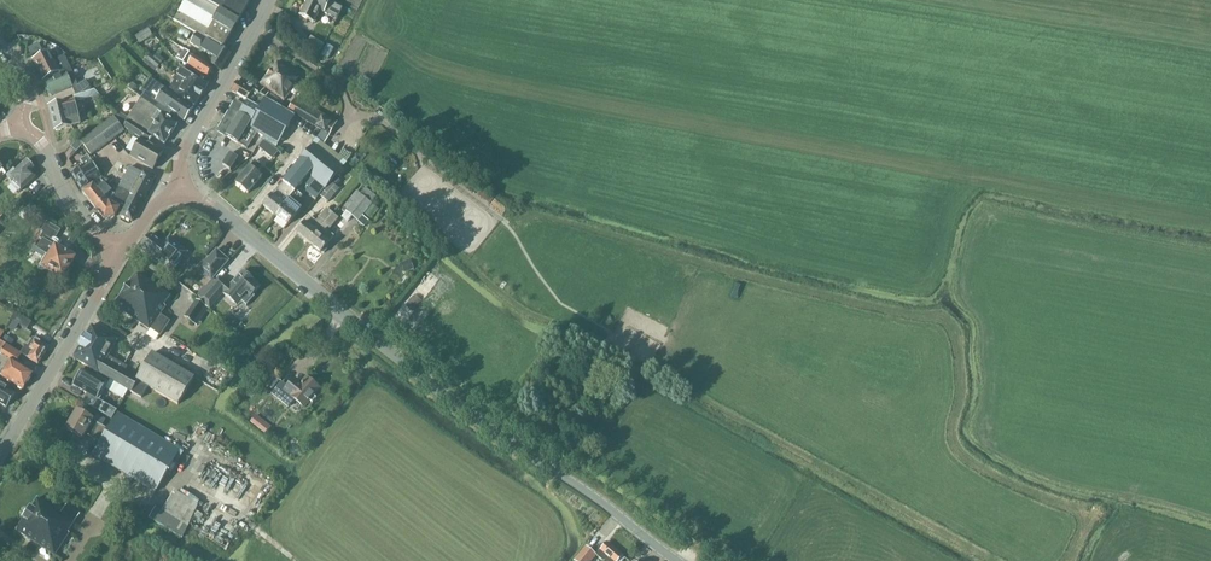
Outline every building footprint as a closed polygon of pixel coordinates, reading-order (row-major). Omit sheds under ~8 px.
[(196,34),(197,33),(223,49),(251,0),(186,0),(174,22),(187,29),(196,34)] [(330,3),(332,0),(308,0),(300,16),(314,23),(320,12),(337,20),(342,9),(330,3)] [(139,44),(153,36),(149,29),(135,36),(139,44)] [(214,58),(210,64),(221,71),(230,55),(220,48),(196,34),(192,40),(190,43),(214,58)] [(306,46),(319,53),(324,45),(311,38),(306,46)] [(321,56),(328,60),(334,49),(327,45),(321,56)] [(182,62),(189,52),(183,47),(175,57),(182,62)] [(34,62),(43,81),(60,72),(61,74),(70,69),(64,56),(60,58),(57,53),(55,52),(51,55),(49,52),(35,59),(34,62)] [(183,63),(207,79),(214,69),(190,53),(183,63)] [(161,64),(150,55),(146,61),(151,65),(153,64),(158,68),(161,64)] [(260,84),(284,102),(301,79),(277,61),(260,84)] [(195,88),(192,93),(200,98),(209,84),(184,67),(178,77),(195,88)] [(60,77),(46,83),(52,96),(72,88),(75,96),(77,96),(89,92),(92,91),(87,81),(77,85),(71,71),(60,76),(60,77)] [(195,88),(178,77),(169,90),(194,107),(200,98),(192,93),(195,88)] [(237,82),(231,91),(247,101),(244,107),(285,131),(294,116),(288,112),(280,107),(266,99),(266,98),(265,98),(260,95),(254,91),(253,92),(237,82)] [(157,83),(148,96),(168,110),(169,109),(184,122),(194,109),(157,83)] [(265,98),(266,98),(269,94),(263,90),(260,95),(265,98)] [(77,96),(78,101),(91,97),(89,92),(77,96)] [(266,98),(266,99),(280,107),(283,103),(269,93),(269,94),(266,98)] [(296,98),(288,112),(294,116),(321,132),(329,136),(336,122),(296,98)] [(80,124),(74,100),(48,107),(54,131),(55,130),(58,132),(63,130),(62,129),(80,124)] [(168,138),(177,125),(168,118),(168,117),(142,100),(129,119),(124,127),(148,144),(153,137),(164,144),(168,138)] [(236,102),(228,116),(263,137),(278,146),(286,132),(285,131),(244,107),(236,102)] [(260,143),(263,137),(228,116),(219,131),(227,136),(239,144),(238,144),(247,149),(254,140),(260,143)] [(91,156),(125,131),(114,117),(80,142),(91,156)] [(329,136),(321,132),(316,139),(323,144),(329,136)] [(79,139),(71,147),(74,151),(77,153),(83,146),(79,139)] [(323,144),(316,139),(313,143),(314,145),(343,168),(347,164),(323,144)] [(163,153),(141,140),(131,156),(153,169),(163,153)] [(269,144),(263,141),(258,147),(272,159),(278,152),(269,144)] [(303,183),(309,175),(326,189),(343,168),(314,145),(270,198),(263,206),(275,216),(296,191),(303,183)] [(230,154),(223,165),(231,170),(238,159),(230,154)] [(73,172),(84,189),(101,178),(88,155),(80,160),(83,166),(73,172)] [(245,158),(241,156),(236,162),(240,165),(245,158)] [(11,184),(19,192),(35,177),(30,172),(34,169),(27,161),(16,172),(14,170),(7,176),(12,182),(11,184)] [(250,167),(236,184),(248,194),(262,176),(258,173),(262,167),(255,161),(250,167)] [(110,197),(108,201),(120,207),(121,208),(118,214),(133,222),(156,178),(143,172),(142,174),(130,168),(113,199),(110,197)] [(309,188),(320,196),(326,189),(309,175),(303,183),(309,188)] [(336,177),(332,183),(337,187),(341,182),(336,177)] [(115,217),(120,207),(108,201),(110,197),(109,197),(112,193),(101,181),(83,194),(104,218),(109,220),(115,217)] [(328,202),(339,189),(337,187),(332,183),(321,196),(328,202)] [(360,195),(346,212),(352,217),(357,221),(362,216),(377,197),(365,188),(360,195)] [(301,209),(295,204),(302,196),(296,191),(275,216),(287,226),(301,209)] [(319,219),(317,222),(311,217),(297,234),(309,243),(333,214),(326,209),(319,218),(319,219)] [(339,219),(333,214),(309,243),(321,253),(334,236),(328,232),(339,219)] [(44,233),(41,239),(43,240),(38,249),(48,255),(46,259),(41,267),(63,279),(65,276),(68,276),(70,272),(68,270),(75,258),(59,249),(63,242),(57,238),(61,230),(47,222),(42,231),(44,233)] [(152,234),(140,249),(171,273),(187,252),(169,238),(164,243),(152,234)] [(213,280),(229,261),(216,250),(201,269),(213,280)] [(414,270),(411,260),(401,263),(404,273),(414,270)] [(114,305),(149,330),(150,329),(160,335),(170,322),(160,315),(166,307),(164,305),(171,296),(137,272),(114,305)] [(231,288),(225,296),(234,304),(238,299),(244,304),(260,286),(243,272),(229,287),(231,288)] [(209,308),(222,293),(225,289),(216,281),(200,300),(209,308)] [(275,297),(254,320),(261,327),(283,304),(275,297)] [(202,317),(209,308),(197,300),(185,317),(193,323),(199,315),(202,317)] [(257,333),(248,325),(241,333),(250,341),(257,333)] [(108,356),(117,340),(91,326),(73,358),(98,373),(108,356)] [(2,342),(7,345),(11,347),(16,339),(7,334),(2,342)] [(28,358),(38,364),(49,348),(34,339),(29,347),(27,345),(22,353),(29,357),(28,358)] [(15,361),(13,365),(10,363),(6,369),(9,371),(5,378),(23,389),(33,372),(26,368),(27,367),(18,361),(22,354),(11,347),(7,345),(2,353),(15,361)] [(178,405),(194,377),(152,353),(138,379),(125,372),(127,367),(108,356),(98,373),(109,379),(128,390),(142,398),(148,387),(178,405)] [(288,370),(284,367),(271,384),(275,387),(288,370)] [(81,372),(80,374),(73,386),(87,394),(82,403),(112,420),(117,411),(98,399),(108,382),(97,376),(96,378),(82,371),(81,372)] [(308,378),(303,384),(295,377),(287,386),(282,382),(272,394),(288,408),(294,400),(304,408),(320,388),(308,378)] [(7,407),(16,394),(8,389),(10,387),(0,380),(0,402),(7,407)] [(255,383),(250,388),(255,392),(260,387),(255,383)] [(124,482),(130,485),(133,480),(155,493),(181,450),(118,413),(108,429),(103,426),(106,420),(97,415),(94,420),(77,410),(65,428),(83,439),(85,435),(100,444),(93,456),(127,476),(124,482)] [(260,429),(263,424),(255,418),(251,423),(260,429)] [(213,441),(208,450),(220,457),(225,448),(213,441)] [(156,508),(149,519),(183,538),(198,505),(175,491),(162,512),(156,508)] [(75,522),(61,513),(37,498),(16,532),(60,559),(64,553),(59,550),(69,534),(68,533),(75,522)] [(65,506),(61,513),(75,522),(79,515),(65,506)] [(603,560),(618,560),(623,556),(607,543),(602,548),(599,545),(592,552),(603,560)] [(574,560),(592,560),(596,556),(586,547),(574,560)]
